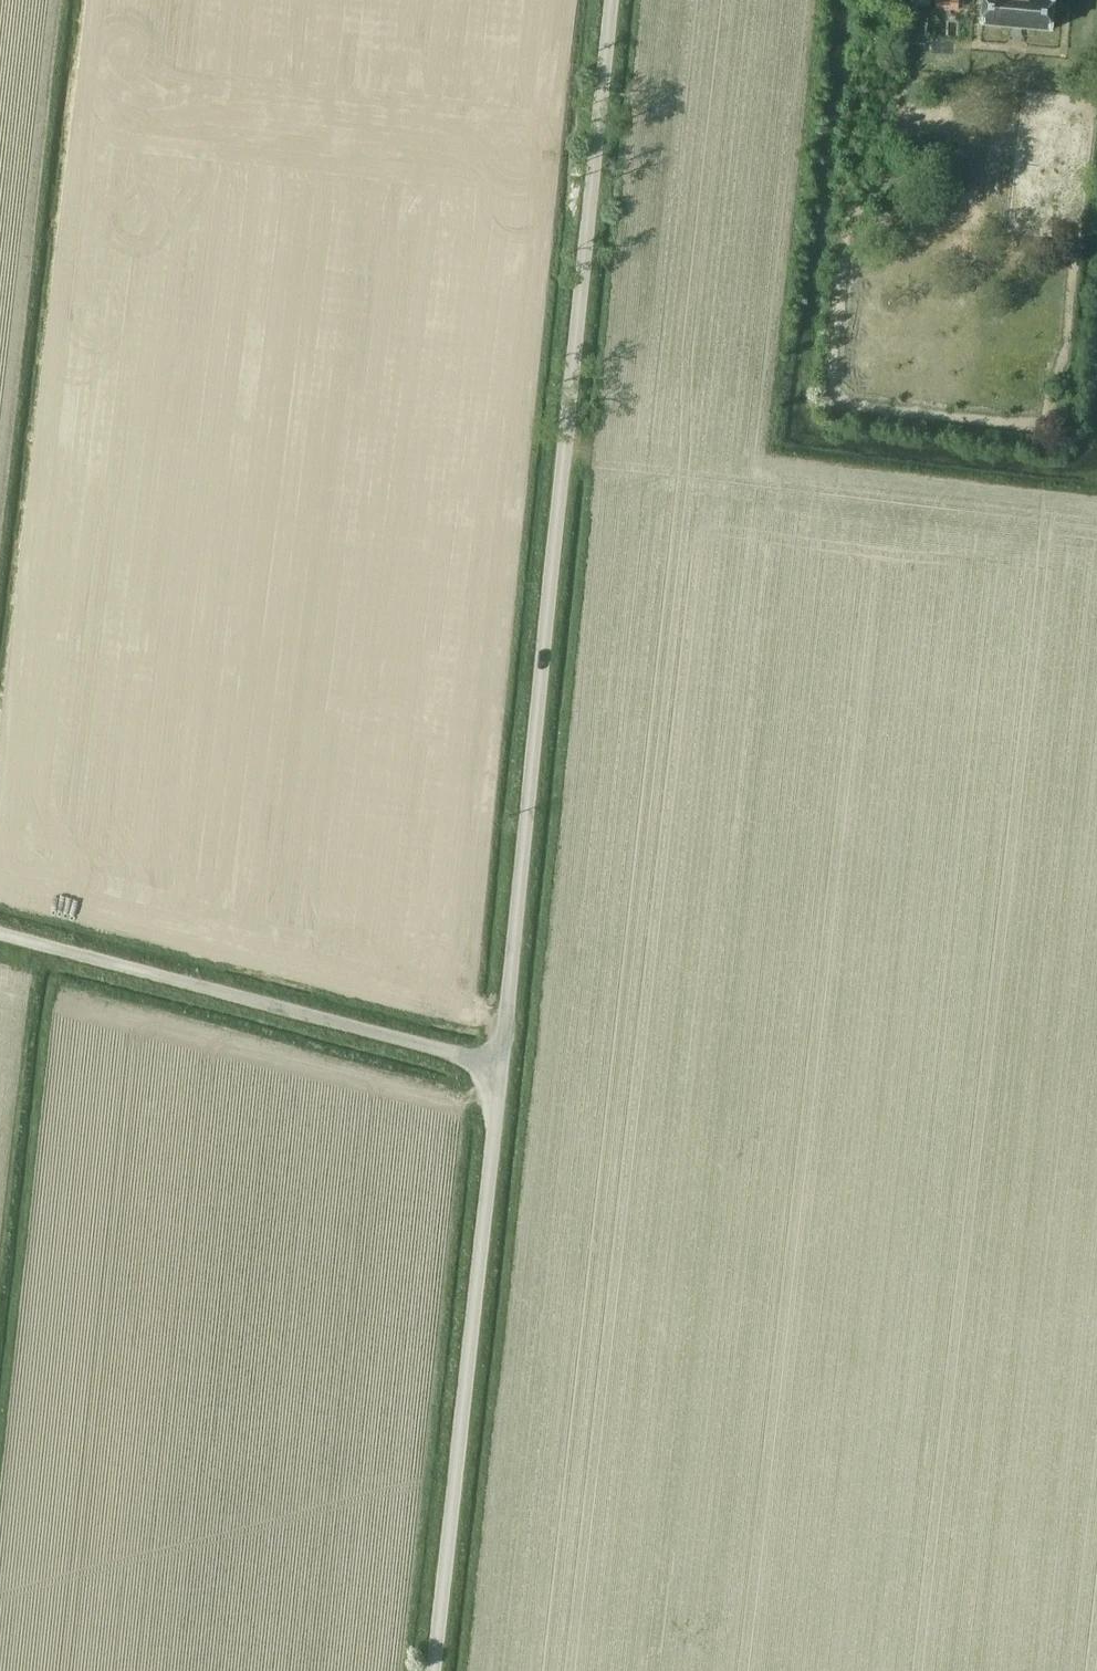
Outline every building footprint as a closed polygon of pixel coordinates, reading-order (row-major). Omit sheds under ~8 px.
[(983,26),(1052,32),(1054,0),(985,0),(983,26)]
